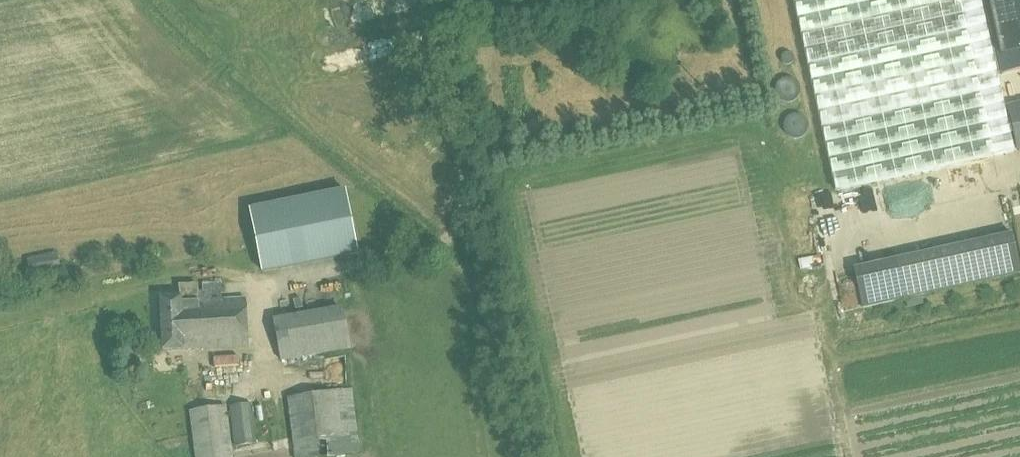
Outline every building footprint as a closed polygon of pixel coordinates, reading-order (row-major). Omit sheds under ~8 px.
[(836,190),(1014,151),(1010,132),(1014,131),(1017,147),(1019,147),(1019,103),(1008,106),(1012,122),(1008,123),(996,73),(980,0),(794,0),(836,190)] [(996,73),(1000,72),(1001,74),(1003,74),(1003,72),(1019,69),(1019,0),(980,0),(996,73)] [(375,26),(385,20),(377,7),(367,13),(375,26)] [(370,67),(389,67),(389,45),(370,45),(370,67)] [(785,84),(788,101),(807,97),(804,81),(785,84)] [(794,123),(795,137),(810,136),(809,122),(794,123)] [(344,190),(250,208),(263,271),(357,252),(344,190)] [(1019,275),(1014,238),(904,255),(910,293),(1019,275)] [(28,257),(31,275),(61,269),(58,251),(28,257)] [(897,297),(892,263),(860,267),(863,290),(866,290),(868,305),(876,304),(876,300),(897,297)] [(161,297),(164,350),(249,346),(246,299),(223,300),(222,284),(204,285),(204,291),(200,291),(199,285),(181,286),(182,296),(161,297)] [(888,308),(911,302),(909,294),(886,301),(888,308)] [(274,316),(281,361),(351,349),(344,304),(274,316)] [(223,365),(224,374),(247,372),(246,364),(223,365)] [(288,397),(295,456),(325,456),(360,452),(352,388),(288,397)] [(230,406),(235,446),(257,443),(252,404),(230,406)] [(196,456),(234,456),(227,406),(190,411),(196,456)]
